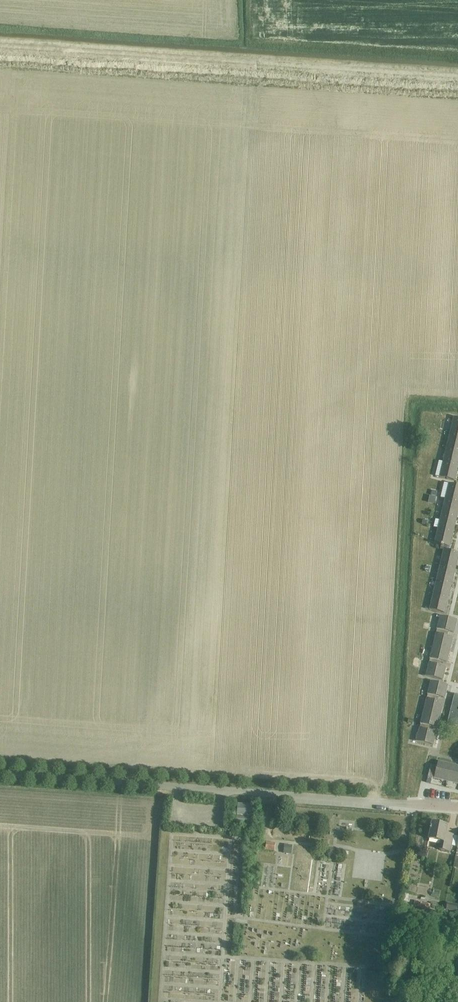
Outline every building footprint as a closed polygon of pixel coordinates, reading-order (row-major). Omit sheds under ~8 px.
[(450,433),(447,448),(457,450),(457,435),(450,433)] [(447,448),(443,462),(457,466),(457,450),(447,448)] [(436,476),(455,481),(457,468),(457,466),(443,462),(440,461),(436,476)] [(441,498),(446,499),(445,500),(457,503),(457,486),(449,484),(444,483),(441,498)] [(442,515),(457,519),(457,515),(457,503),(445,500),(442,515)] [(436,520),(435,528),(439,529),(438,530),(454,534),(457,519),(442,515),(440,521),(436,520)] [(454,534),(438,530),(435,544),(442,545),(441,547),(449,549),(449,547),(450,547),(454,534)] [(441,547),(441,550),(444,551),(441,563),(456,567),(457,560),(457,553),(448,551),(449,549),(441,547)] [(456,567),(441,563),(438,579),(453,582),(456,567)] [(453,582),(438,579),(434,594),(449,597),(453,582)] [(449,597),(434,594),(430,610),(446,613),(449,597)] [(441,616),(437,632),(448,634),(449,632),(454,633),(457,620),(441,616)] [(448,634),(437,632),(433,646),(450,650),(453,638),(448,636),(448,634)] [(450,650),(433,646),(430,661),(441,664),(442,661),(447,663),(450,650)] [(441,664),(430,661),(426,676),(443,680),(446,667),(441,666),(441,664)] [(431,681),(427,697),(439,699),(440,697),(445,698),(448,686),(431,681)] [(457,726),(457,694),(455,694),(447,723),(457,726)] [(427,697),(424,711),(441,716),(444,703),(438,702),(439,699),(427,697)] [(424,711),(420,726),(432,729),(432,726),(438,728),(441,716),(424,711)] [(432,729),(420,726),(416,741),(433,745),(436,732),(431,731),(432,729)] [(447,781),(451,764),(438,761),(437,768),(431,766),(428,777),(447,781)] [(451,764),(447,781),(457,784),(457,766),(451,764)] [(239,804),(238,816),(237,825),(251,827),(252,817),(253,806),(239,804)] [(432,822),(429,839),(441,841),(440,850),(450,852),(454,834),(446,833),(447,825),(432,822)] [(266,843),(265,851),(276,852),(277,844),(266,843)] [(292,846),(285,845),(284,853),(291,854),(292,846)] [(446,904),(444,911),(456,913),(457,906),(446,904)]
